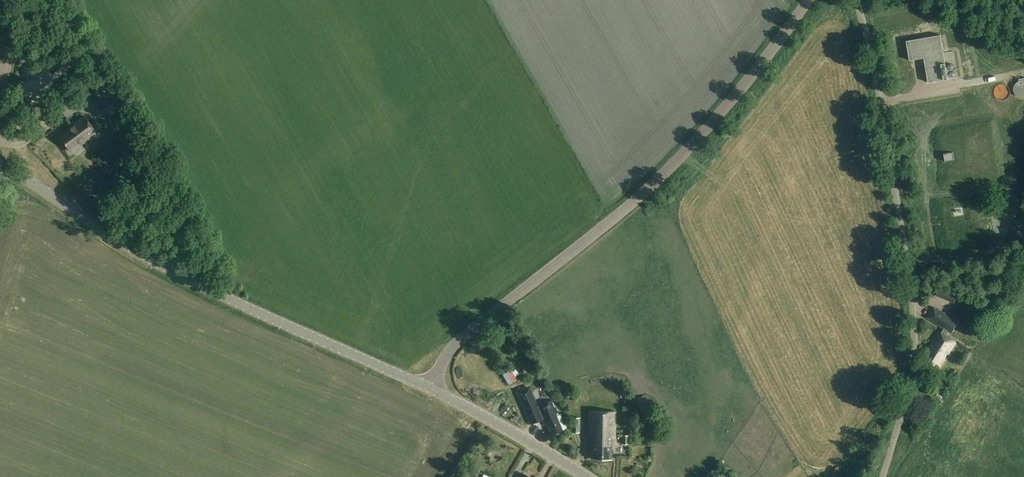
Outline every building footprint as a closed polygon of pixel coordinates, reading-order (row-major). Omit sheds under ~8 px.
[(941,35),(907,41),(910,60),(924,58),(929,82),(950,78),(958,77),(953,51),(944,53),(941,35)] [(1023,97),(1023,81),(1022,80),(1020,81),(1019,81),(1018,81),(1016,82),(1015,84),(1014,85),(1014,86),(1014,88),(1013,89),(1014,91),(1014,92),(1014,93),(1015,94),(1017,96),(1018,96),(1019,97),(1021,97),(1022,97),(1023,97)] [(1002,100),(1004,100),(1005,100),(1006,99),(1007,98),(1008,98),(1008,97),(1009,96),(1010,95),(1010,93),(1010,92),(1010,91),(1010,89),(1009,88),(1008,87),(1007,86),(1006,85),(1005,84),(1004,84),(1002,84),(1001,84),(999,84),(998,85),(997,86),(996,87),(995,88),(994,89),(994,91),(994,92),(994,94),(994,95),(995,96),(996,97),(997,99),(998,99),(999,100),(1001,100),(1002,100)] [(95,103),(102,111),(112,103),(106,95),(95,103)] [(59,135),(71,152),(96,133),(83,116),(59,135)] [(944,154),(946,161),(954,160),(953,153),(944,154)] [(936,154),(926,156),(927,165),(937,163),(936,154)] [(658,207),(653,213),(657,216),(662,211),(658,207)] [(954,303),(958,293),(940,286),(936,296),(954,303)] [(940,330),(923,356),(938,367),(945,357),(942,356),(945,351),(948,353),(956,341),(945,333),(954,319),(939,309),(938,310),(933,306),(926,317),(944,329),(942,332),(940,330)] [(497,330),(493,334),(498,340),(500,342),(503,339),(497,330)] [(529,385),(515,391),(517,395),(522,406),(530,425),(542,419),(543,419),(538,407),(529,385)] [(559,417),(552,401),(538,407),(543,419),(542,419),(544,424),(547,423),(551,434),(566,428),(561,416),(559,417)] [(616,405),(621,417),(628,414),(623,402),(616,405)] [(588,435),(589,435),(591,435),(591,436),(591,459),(593,459),(611,459),(612,446),(612,437),(615,437),(616,412),(590,412),(588,412),(588,435)] [(770,469),(780,462),(776,456),(765,463),(770,469)] [(770,473),(762,459),(754,463),(762,476),(763,476),(770,473)] [(778,465),(774,467),(779,476),(783,475),(778,465)]
